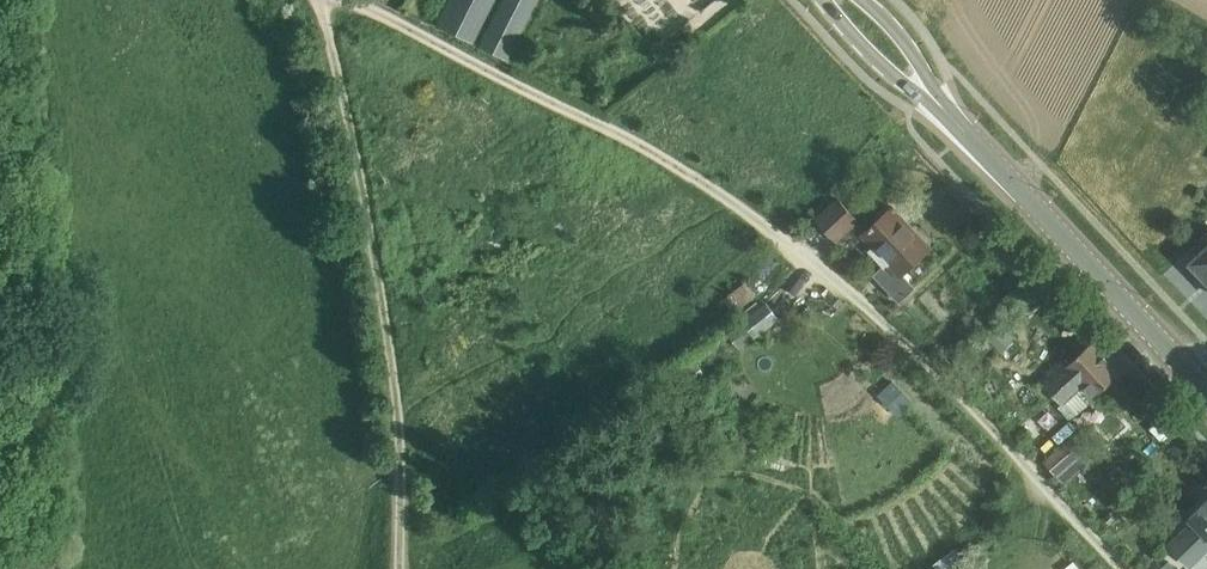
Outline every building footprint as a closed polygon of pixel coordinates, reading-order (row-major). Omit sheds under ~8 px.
[(473,40),(494,0),(448,0),(437,23),(473,40)] [(477,43),(505,56),(533,0),(499,0),(477,43)] [(839,198),(821,214),(818,217),(838,238),(859,219),(839,198)] [(893,206),(863,234),(903,274),(931,247),(914,228),(912,230),(906,225),(909,222),(893,206)] [(1192,262),(1206,277),(1206,247),(1192,262)] [(734,311),(756,295),(748,284),(747,284),(726,300),(720,305),(728,316),(734,311)] [(1024,305),(1032,314),(1042,303),(1034,295),(1024,305)] [(728,332),(739,346),(778,318),(767,303),(728,332)] [(976,330),(966,320),(957,328),(967,338),(976,330)] [(988,334),(1003,351),(1014,341),(998,324),(988,334)] [(982,359),(995,345),(984,335),(971,348),(982,359)] [(1059,358),(1038,379),(1061,404),(1064,401),(1076,415),(1095,396),(1121,372),(1092,342),(1067,366),(1059,358)] [(1070,440),(1046,461),(1058,474),(1055,477),(1070,492),(1095,470),(1082,453),(1070,440)] [(1191,516),(1198,523),(1174,548),(1191,564),(1206,547),(1206,500),(1191,516)] [(613,541),(625,557),(636,548),(625,533),(613,541)] [(1064,568),(1081,568),(1075,561),(1064,568)]
